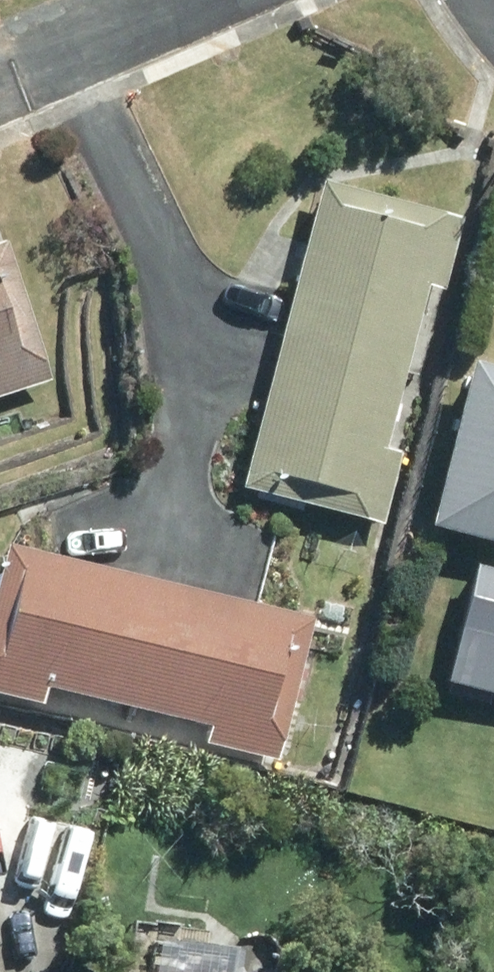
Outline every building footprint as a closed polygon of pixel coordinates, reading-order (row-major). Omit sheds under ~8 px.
[(312,190),(274,342),(401,374),(421,293),(442,299),(460,228),(312,190)] [(42,383),(0,258),(0,397),(42,383)] [(274,342),(235,496),(380,533),(398,461),(380,456),(401,374),(274,342)] [(493,553),(493,380),(456,371),(416,534),(493,553)] [(37,709),(41,690),(109,707),(138,586),(0,553),(0,700),(37,709)] [(439,688),(493,702),(493,578),(468,572),(439,688)] [(138,586),(109,707),(203,729),(198,747),(271,764),(304,626),(138,586)]
